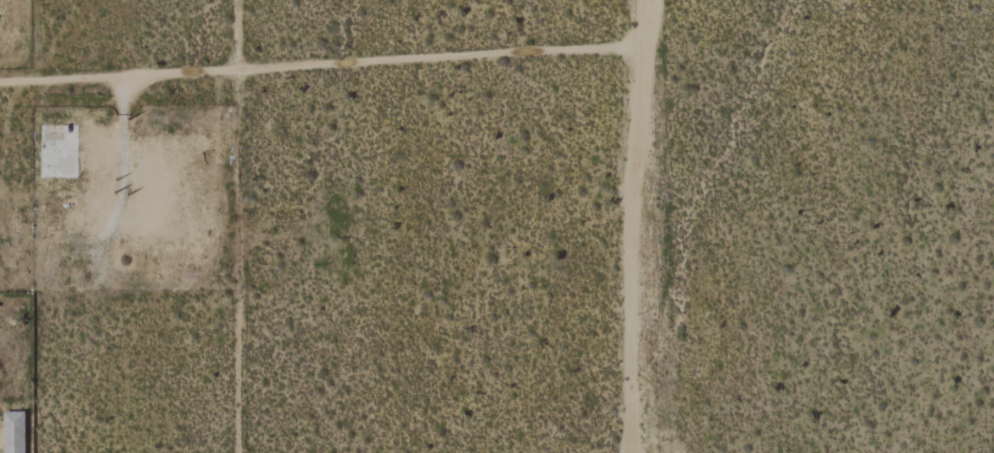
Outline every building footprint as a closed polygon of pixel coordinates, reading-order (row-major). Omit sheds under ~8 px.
[(27,413),(6,413),(6,452),(28,452),(27,413)]
